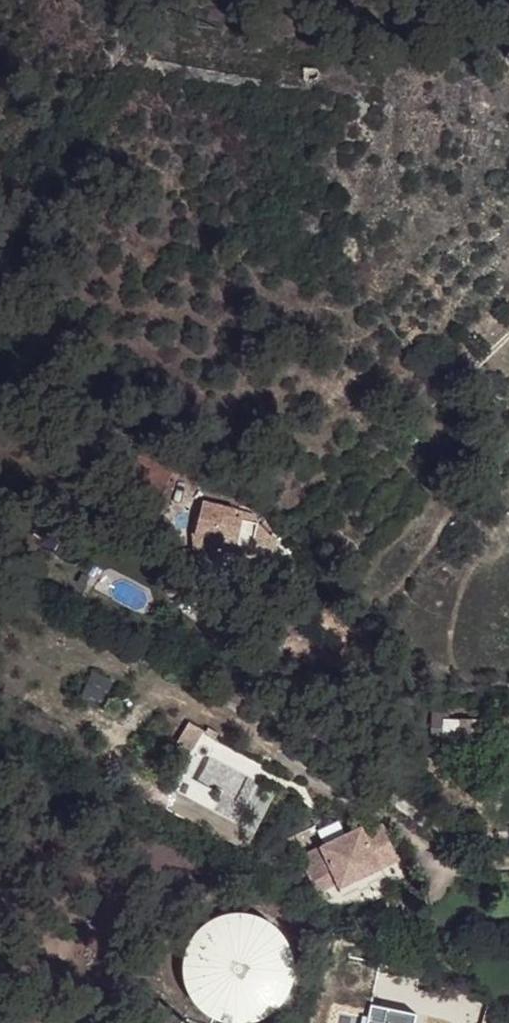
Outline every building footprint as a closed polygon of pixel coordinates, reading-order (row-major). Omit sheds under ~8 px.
[(128,471),(126,481),(148,486),(147,491),(161,494),(165,480),(128,471)] [(221,515),(215,539),(252,548),(251,553),(266,556),(270,536),(259,523),(221,515)] [(103,677),(93,699),(109,706),(119,684),(103,677)] [(445,716),(433,716),(433,743),(444,743),(461,743),(481,743),(481,725),(445,726),(445,716)] [(234,735),(220,726),(215,734),(229,743),(234,735)] [(215,734),(203,727),(193,744),(205,752),(215,734)] [(461,743),(444,743),(444,759),(461,759),(461,743)] [(409,879),(383,830),(366,839),(362,831),(304,860),(302,861),(319,899),(343,887),(353,908),(409,879)] [(302,836),(305,844),(316,840),(312,831),(302,836)] [(302,861),(304,860),(294,839),(288,842),(297,864),(302,861)] [(212,1022),(265,1022),(266,1022),(278,1014),(287,1002),(293,989),(295,974),(293,960),(288,946),(279,935),(267,926),(254,920),(239,918),(225,920),(211,925),(199,934),(190,946),(185,959),(183,974),(184,988),(190,1002),(199,1013),(211,1022),(212,1022)]
